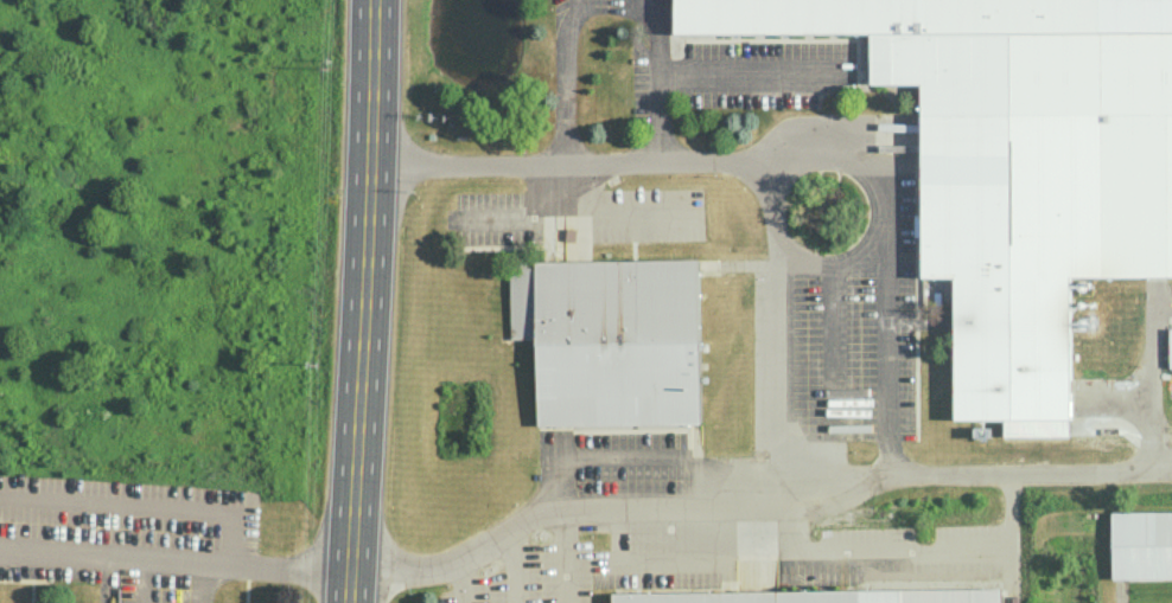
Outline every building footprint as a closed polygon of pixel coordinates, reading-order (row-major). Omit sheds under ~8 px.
[(676,33),(676,0),(1171,0),(1171,276),(1069,276),(1069,436),(1004,436),(1004,418),(955,418),(954,276),(922,277),(922,83),(870,83),(870,32),(676,33)] [(536,338),(510,339),(509,267),(534,267),(534,261),(698,258),(700,423),(537,425),(536,338)] [(1112,512),(1171,511),(1171,577),(1113,578),(1112,512)] [(612,602),(999,602),(999,588),(612,591),(612,602)]
